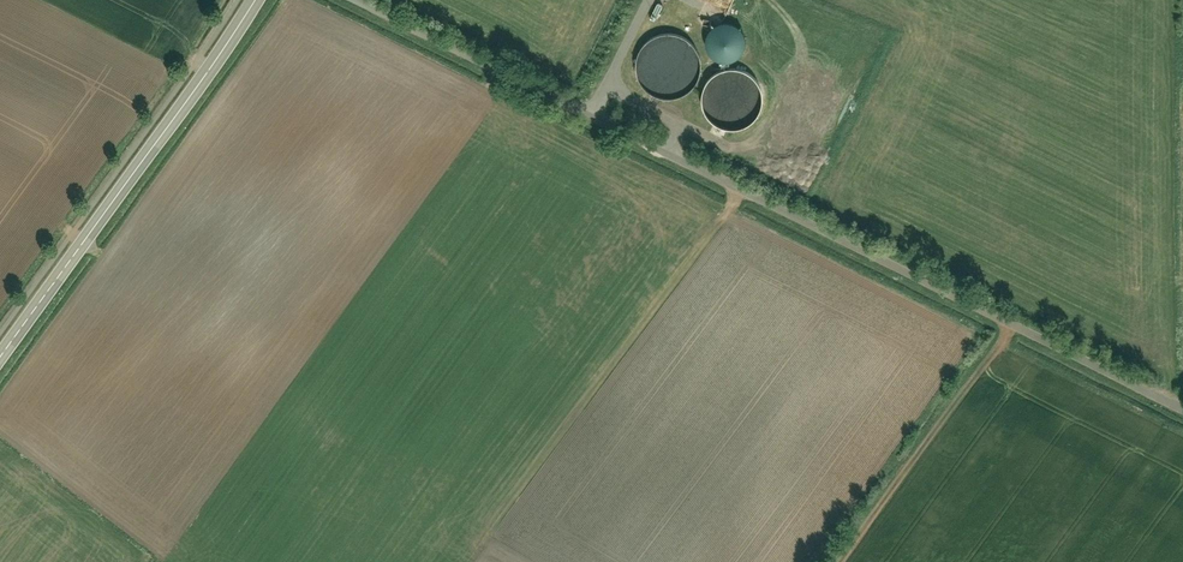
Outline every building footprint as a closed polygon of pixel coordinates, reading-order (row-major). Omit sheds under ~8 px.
[(743,49),(746,42),(747,36),(745,29),(742,23),(737,18),(730,16),(723,15),(716,18),(710,22),(706,28),(704,35),(705,42),(708,49),(712,54),(719,57),(726,58),(733,57),(739,54),(743,49)] [(694,80),(699,71),(700,61),(697,51),(692,42),(684,36),(675,32),(664,31),(654,34),(645,41),(639,49),(636,60),(637,70),(641,80),(649,88),(658,93),(668,94),(678,93),(687,88),(694,80)] [(757,114),(762,105),(763,95),(760,85),(755,76),(747,70),(738,66),(727,65),(717,68),(708,75),(702,83),(699,94),(700,104),(704,114),(712,122),(721,127),(731,128),(741,127),(750,122),(757,114)] [(809,152),(815,138),(810,136),(804,150),(809,152)]
